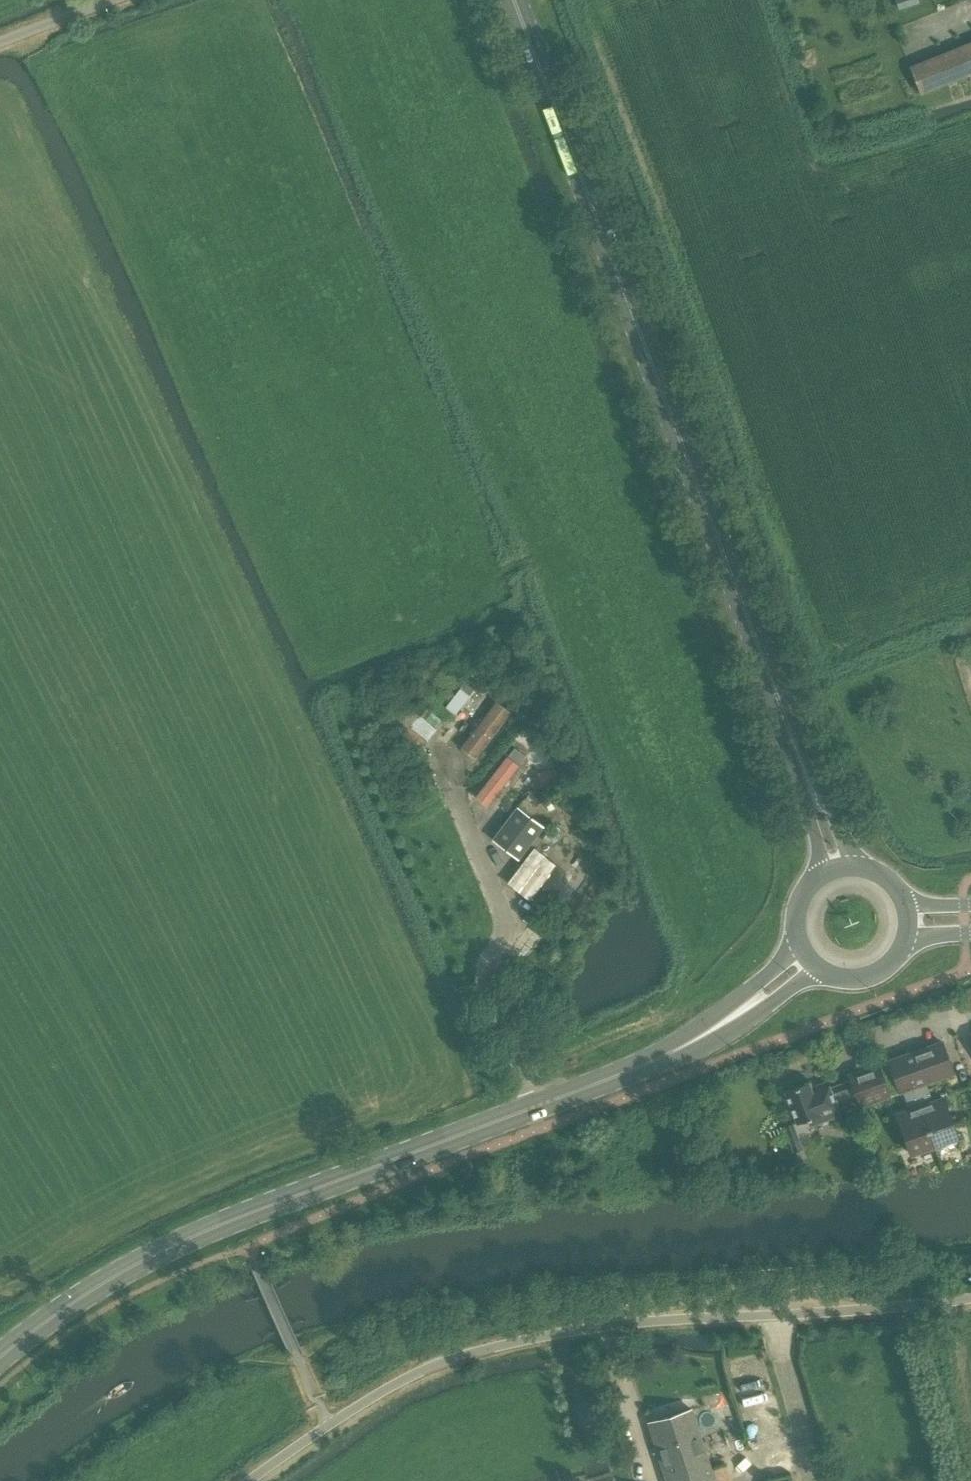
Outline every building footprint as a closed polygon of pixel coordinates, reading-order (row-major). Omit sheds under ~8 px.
[(917,0),(896,0),(899,9),(918,2),(917,0)] [(909,66),(920,95),(969,76),(970,81),(970,42),(909,66)] [(473,713),(485,695),(475,688),(462,705),(473,713)] [(496,701),(460,748),(475,759),(511,712),(496,701)] [(519,765),(526,756),(514,747),(507,756),(519,765)] [(486,807),(519,765),(507,756),(475,798),(486,807)] [(517,807),(493,839),(518,859),(543,827),(517,807)] [(534,847),(508,881),(530,898),(539,885),(563,903),(573,889),(550,872),(557,864),(534,847)] [(925,1083),(953,1073),(941,1042),(902,1056),(934,1146),(957,1138),(942,1098),(932,1102),(925,1083)] [(911,1154),(934,1146),(902,1056),(889,1061),(900,1091),(903,1090),(910,1110),(897,1114),(911,1154)] [(860,1106),(888,1096),(877,1065),(849,1075),(851,1081),(830,1089),(828,1085),(813,1091),(809,1082),(784,1091),(796,1124),(808,1119),(810,1126),(839,1116),(837,1108),(858,1101),(860,1106)] [(792,1152),(802,1148),(793,1123),(784,1126),(792,1152)] [(692,1410),(648,1424),(666,1480),(714,1480),(692,1410)]
